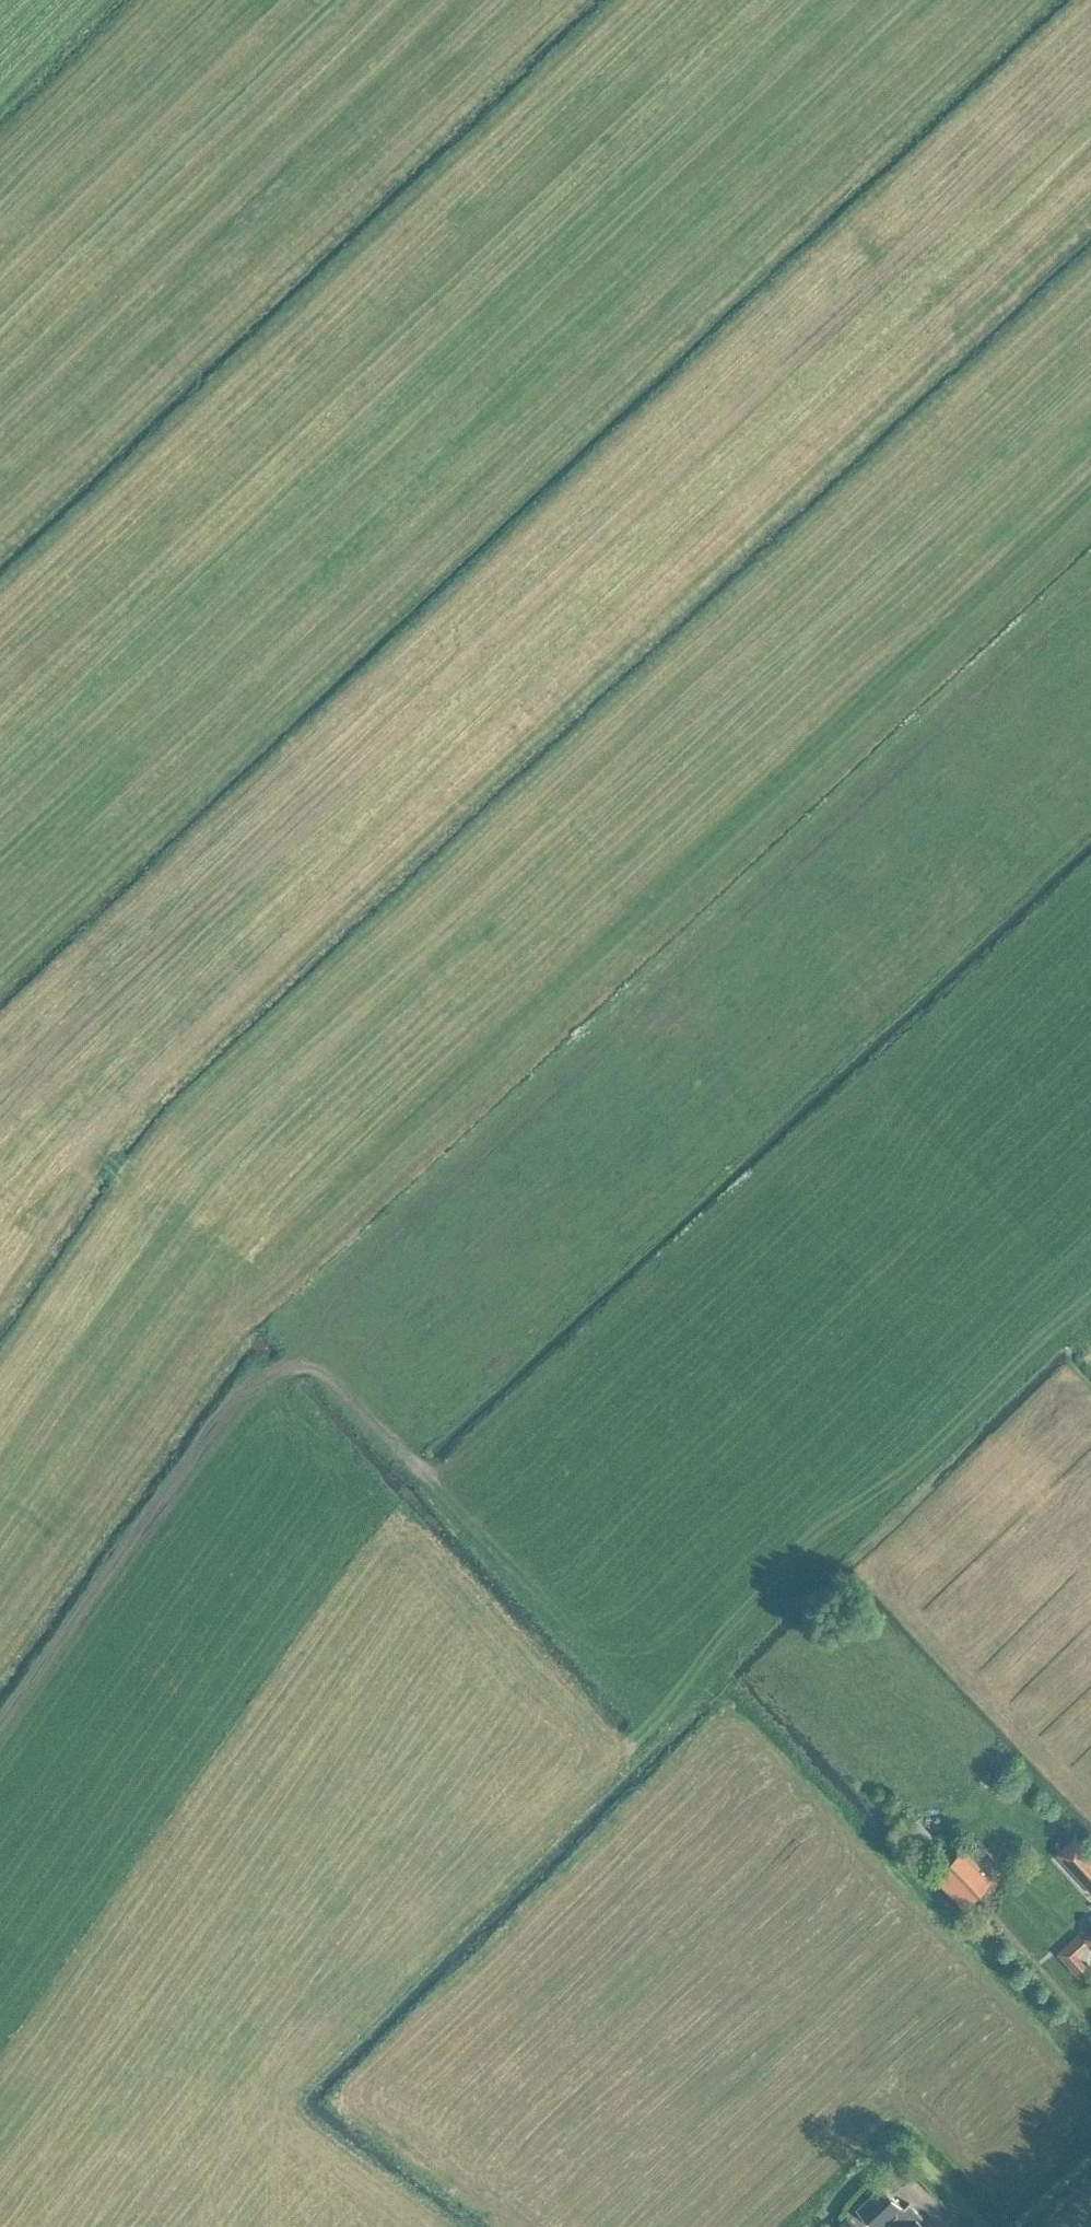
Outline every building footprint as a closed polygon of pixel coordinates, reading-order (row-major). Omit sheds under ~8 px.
[(937,1837),(917,1816),(900,1832),(920,1853),(937,1837)] [(1075,1834),(1057,1852),(1090,1889),(1090,1851),(1075,1834)] [(966,1891),(983,1875),(961,1851),(944,1867),(966,1891)] [(882,2183),(857,2207),(875,2226),(878,2226),(896,2210),(898,2212),(884,2225),(887,2226),(925,2226),(918,2219),(922,2215),(909,2201),(904,2206),(882,2183)] [(846,2214),(833,2226),(859,2226),(846,2214)]
